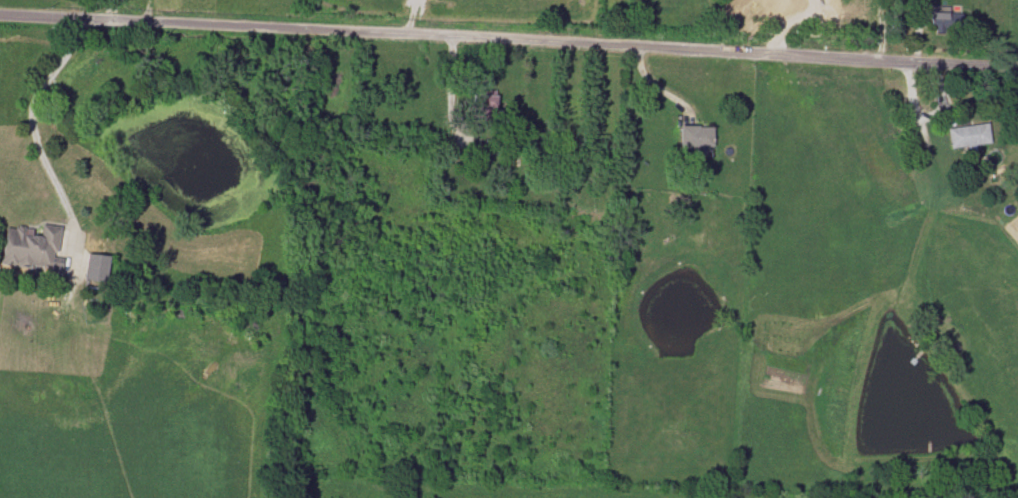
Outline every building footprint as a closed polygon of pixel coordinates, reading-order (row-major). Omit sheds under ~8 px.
[(960,25),(960,5),(930,5),(931,26),(960,25)] [(990,142),(987,122),(946,128),(949,148),(990,142)] [(677,146),(711,147),(712,126),(678,125),(677,146)] [(0,263),(60,271),(62,258),(56,257),(60,226),(41,224),(40,232),(5,227),(0,263)] [(106,281),(108,255),(86,253),(84,279),(106,281)]
